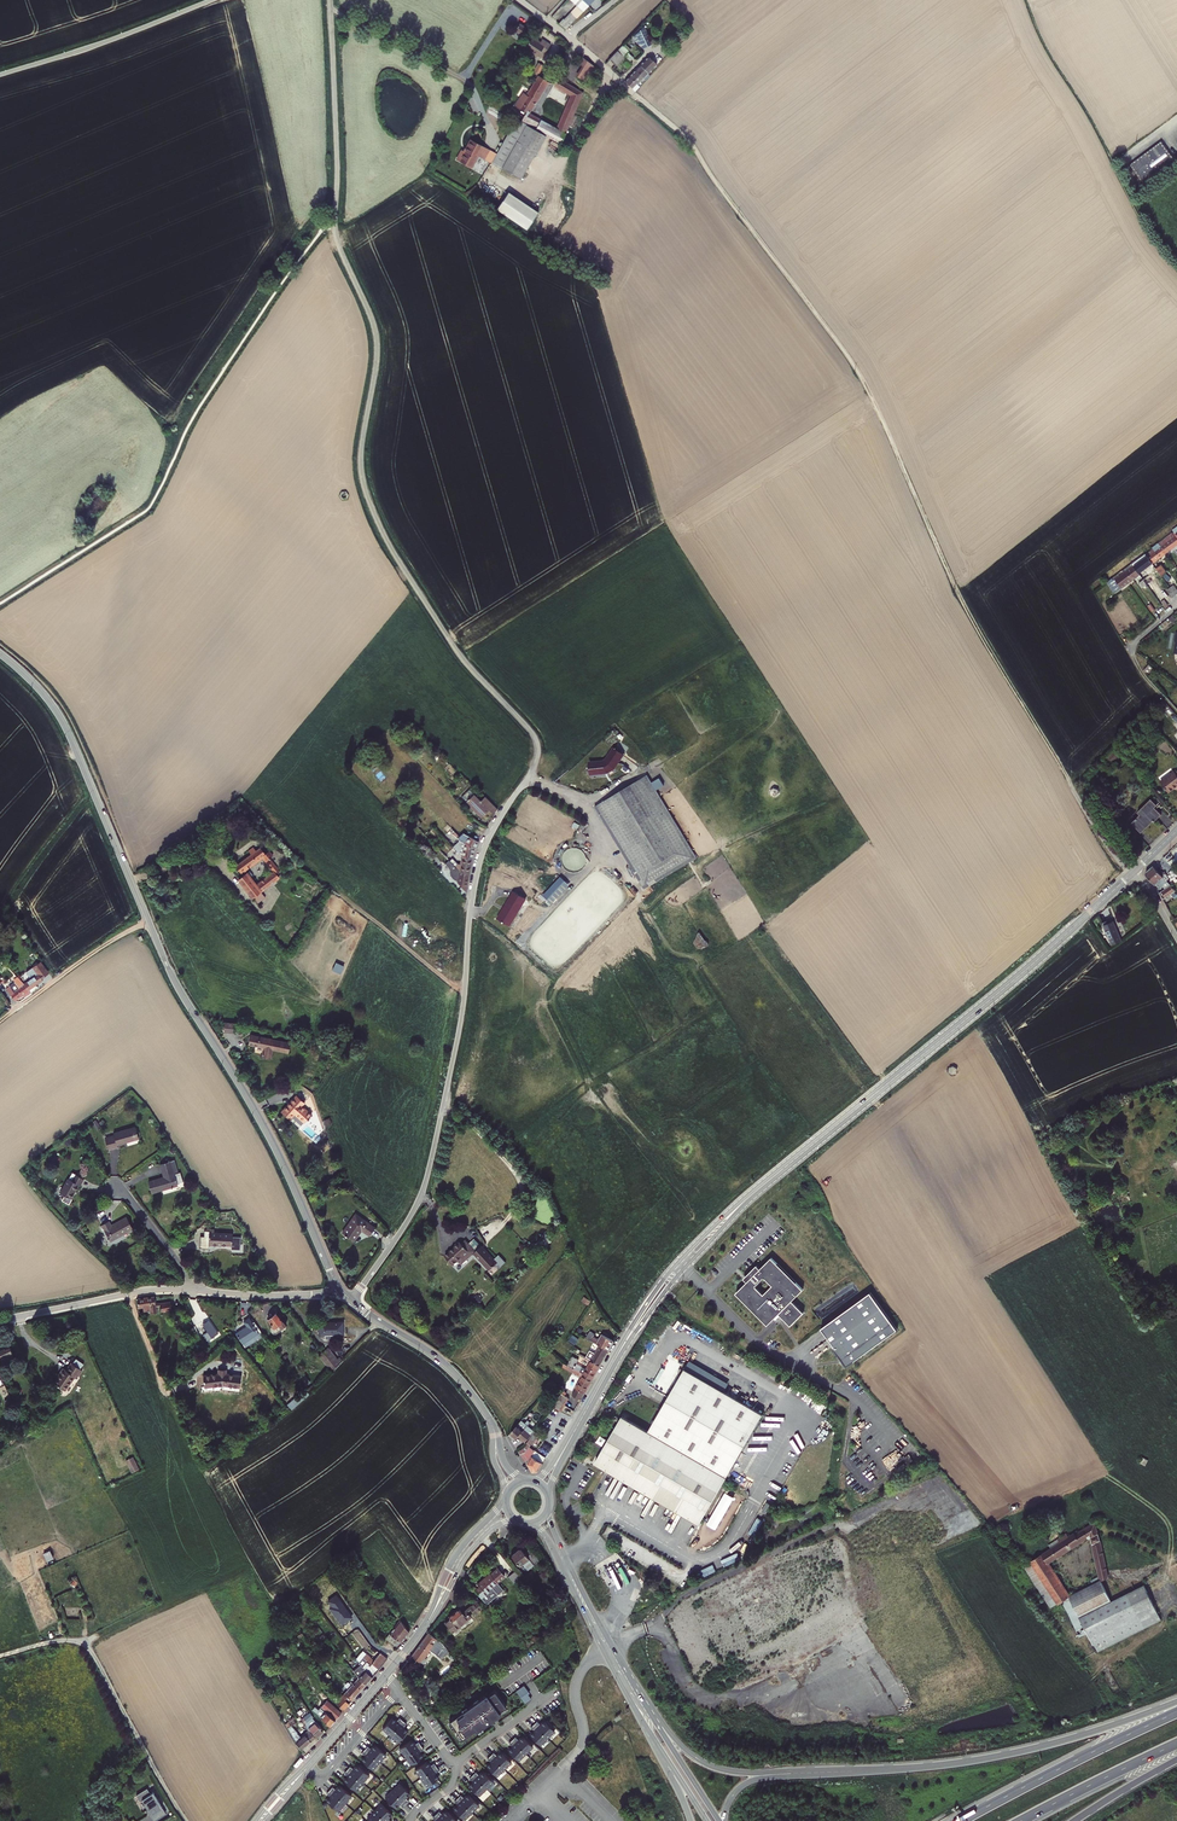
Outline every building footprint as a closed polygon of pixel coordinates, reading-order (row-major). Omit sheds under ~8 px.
[(577,7),(583,12),(589,6),(582,0),(577,0),(574,4),(577,7)] [(577,7),(573,11),(579,16),(583,12),(577,7)] [(579,16),(573,11),(571,14),(576,18),(577,19),(579,16)] [(560,26),(566,30),(576,18),(571,14),(564,22),(563,21),(560,26)] [(533,29),(523,22),(518,29),(528,36),(530,33),(533,29)] [(634,33),(642,49),(654,43),(647,28),(634,33)] [(528,46),(540,55),(544,50),(548,53),(553,44),(545,39),(544,41),(536,35),(535,37),(533,39),(528,46)] [(627,41),(621,47),(628,53),(633,47),(627,41)] [(621,47),(613,56),(620,62),(628,53),(621,47)] [(653,55),(639,68),(650,77),(655,72),(653,71),(661,62),(653,55)] [(580,57),(575,65),(584,70),(579,77),(586,81),(595,65),(580,57)] [(639,68),(634,73),(644,83),(650,77),(639,68)] [(644,83),(634,73),(629,78),(639,88),(644,83)] [(540,76),(531,90),(527,88),(516,105),(524,110),(522,115),(524,117),(498,165),(522,179),(536,152),(538,153),(543,143),(547,135),(563,143),(584,92),(560,77),(555,86),(572,95),(558,129),(531,113),(549,82),(540,76)] [(524,117),(522,115),(495,164),(498,165),(524,117)] [(547,135),(543,143),(559,152),(563,143),(547,135)] [(492,151),(473,141),(467,152),(465,151),(460,160),(474,169),(481,156),(487,159),(492,151)] [(1161,142),(1129,165),(1146,187),(1176,164),(1161,142)] [(531,229),(542,211),(513,192),(501,209),(531,229)] [(341,492),(339,496),(341,498),(342,500),(347,499),(347,497),(348,495),(347,493),(346,491),(343,492),(341,492)] [(1166,553),(1176,545),(1176,539),(1173,533),(1172,533),(1158,544),(1166,553)] [(1166,553),(1158,544),(1145,554),(1152,563),(1166,553)] [(1152,563),(1145,554),(1131,564),(1139,573),(1152,563)] [(1139,573),(1131,564),(1125,568),(1113,577),(1115,579),(1108,584),(1114,593),(1139,574),(1139,573)] [(1160,566),(1156,568),(1160,574),(1164,572),(1160,566)] [(1148,576),(1143,580),(1147,584),(1152,591),(1154,589),(1149,582),(1151,581),(1148,576)] [(1172,597),(1175,594),(1170,587),(1167,590),(1172,597)] [(1149,664),(1146,668),(1144,670),(1150,676),(1155,669),(1149,664)] [(624,755),(615,749),(607,760),(605,761),(591,762),(592,764),(591,765),(591,768),(592,768),(593,774),(609,772),(615,768),(624,755)] [(1107,757),(1113,763),(1119,757),(1113,751),(1107,757)] [(1168,793),(1174,788),(1176,786),(1176,787),(1176,775),(1175,773),(1174,771),(1160,781),(1168,793)] [(647,774),(596,807),(647,888),(658,880),(680,868),(701,859),(647,774)] [(771,790),(771,794),(773,795),(775,796),(779,793),(778,789),(776,788),(774,787),(771,790)] [(492,812),(497,808),(485,796),(481,800),(469,788),(462,795),(474,808),(475,807),(479,810),(477,811),(482,816),(489,809),(492,812)] [(1158,807),(1151,799),(1137,812),(1139,815),(1132,822),(1140,830),(1151,820),(1153,822),(1161,815),(1156,809),(1158,807)] [(461,837),(463,839),(469,844),(476,848),(479,841),(466,833),(461,837)] [(469,844),(463,839),(455,847),(463,855),(474,858),(476,848),(469,844)] [(428,845),(423,849),(432,858),(436,854),(428,845)] [(253,857),(241,867),(245,872),(266,857),(279,872),(263,885),(267,890),(283,876),(281,874),(284,872),(281,869),(283,868),(274,857),(278,855),(274,850),(270,853),(265,848),(258,853),(255,849),(250,853),(253,857)] [(451,860),(459,870),(471,873),(474,858),(463,855),(462,864),(458,862),(454,858),(451,860)] [(449,866),(450,869),(451,871),(452,874),(454,876),(455,878),(457,880),(459,881),(459,883),(468,891),(471,873),(459,870),(451,860),(450,860),(446,863),(449,866)] [(1162,876),(1153,866),(1145,873),(1146,875),(1156,886),(1163,900),(1176,891),(1167,882),(1169,879),(1165,874),(1162,876)] [(243,879),(258,897),(265,891),(250,874),(243,879)] [(543,895),(552,903),(569,884),(560,876),(543,895)] [(498,918),(510,925),(526,898),(514,891),(498,918)] [(1111,945),(1121,941),(1113,921),(1103,926),(1111,945)] [(701,949),(702,949),(705,948),(707,947),(708,946),(709,945),(709,944),(709,943),(708,942),(707,941),(706,941),(700,932),(699,932),(698,932),(698,933),(695,939),(695,941),(694,943),(694,944),(697,947),(698,949),(699,949),(700,949),(701,949)] [(29,988),(31,990),(38,985),(36,983),(44,978),(42,976),(49,971),(42,961),(28,971),(32,977),(25,981),(29,988)] [(337,961),(334,970),(343,973),(346,964),(337,961)] [(29,988),(25,981),(13,990),(12,989),(10,990),(15,997),(29,988)] [(229,1020),(228,1028),(237,1030),(238,1022),(229,1020)] [(293,1042),(254,1034),(252,1043),(267,1046),(265,1056),(274,1058),(276,1048),(291,1051),(293,1042)] [(950,1067),(949,1072),(950,1073),(952,1075),(956,1073),(957,1071),(957,1069),(956,1068),(954,1066),(952,1067),(950,1067)] [(295,1112),(305,1120),(312,1112),(301,1103),(304,1099),(296,1093),(282,1111),(290,1117),(295,1112)] [(118,1144),(140,1137),(137,1126),(114,1132),(115,1134),(106,1137),(109,1149),(118,1146),(118,1144)] [(166,1176),(151,1181),(154,1192),(180,1184),(179,1182),(185,1180),(182,1171),(179,1172),(175,1160),(162,1163),(166,1176)] [(84,1179),(72,1172),(69,1178),(68,1178),(60,1192),(70,1198),(79,1183),(80,1184),(84,1179)] [(798,1198),(797,1199),(797,1200),(795,1203),(795,1204),(794,1205),(794,1206),(795,1206),(796,1208),(799,1211),(800,1211),(801,1211),(803,1211),(810,1209),(811,1209),(811,1208),(804,1200),(804,1199),(803,1198),(803,1197),(802,1197),(801,1197),(800,1197),(799,1197),(798,1198)] [(377,1227),(356,1214),(344,1233),(357,1241),(363,1231),(372,1236),(377,1227)] [(134,1227),(128,1215),(113,1223),(110,1219),(103,1223),(112,1239),(134,1227)] [(213,1245),(231,1245),(236,1245),(236,1249),(245,1249),(246,1237),(236,1236),(236,1234),(218,1233),(218,1230),(213,1230),(213,1232),(213,1243),(213,1245)] [(460,1259),(463,1263),(477,1251),(492,1269),(499,1262),(485,1245),(478,1250),(472,1242),(468,1246),(464,1241),(448,1254),(456,1263),(460,1259)] [(758,1266),(745,1280),(749,1283),(737,1294),(769,1326),(780,1315),(792,1327),(805,1314),(794,1302),(805,1291),(773,1259),(762,1270),(758,1266)] [(870,1292),(821,1329),(833,1345),(832,1346),(847,1367),(898,1330),(870,1292)] [(478,1294),(472,1299),(477,1305),(483,1299),(478,1294)] [(158,1313),(158,1308),(157,1305),(157,1297),(139,1299),(140,1308),(146,1307),(146,1311),(152,1311),(153,1314),(158,1313)] [(173,1311),(172,1302),(161,1304),(162,1307),(163,1312),(173,1311)] [(279,1312),(270,1319),(273,1324),(272,1325),(272,1329),(274,1332),(277,1332),(281,1329),(282,1327),(288,1323),(285,1320),(284,1320),(279,1312)] [(254,1323),(251,1318),(246,1321),(249,1326),(238,1334),(247,1347),(265,1335),(256,1322),(254,1323)] [(211,1321),(206,1325),(213,1337),(219,1334),(211,1321)] [(346,1333),(345,1321),(321,1323),(322,1335),(346,1333)] [(591,1339),(602,1345),(611,1350),(616,1341),(611,1338),(612,1335),(606,1332),(602,1340),(593,1335),(591,1339)] [(3,1357),(4,1358),(4,1359),(5,1360),(6,1360),(8,1361),(9,1361),(10,1361),(11,1361),(13,1361),(14,1360),(15,1359),(16,1358),(16,1357),(17,1356),(17,1355),(17,1354),(17,1352),(17,1351),(14,1343),(5,1346),(6,1349),(1,1350),(3,1357)] [(588,1356),(594,1360),(603,1365),(611,1350),(602,1345),(598,1353),(592,1350),(588,1356)] [(330,1349),(325,1352),(337,1368),(345,1360),(342,1357),(338,1359),(330,1349)] [(321,1355),(334,1372),(337,1368),(325,1352),(321,1355)] [(81,1358),(78,1363),(84,1367),(87,1363),(81,1358)] [(579,1358),(573,1366),(576,1368),(579,1363),(582,1359),(579,1358)] [(589,1368),(586,1367),(583,1372),(595,1379),(603,1365),(594,1360),(589,1368)] [(73,1370),(72,1369),(66,1378),(65,1377),(60,1383),(71,1390),(81,1377),(82,1378),(88,1370),(84,1367),(78,1363),(73,1370)] [(583,1372),(586,1367),(579,1363),(576,1368),(583,1372)] [(585,1394),(586,1394),(595,1379),(583,1372),(576,1368),(573,1366),(572,1365),(570,1369),(584,1378),(575,1394),(583,1398),(585,1394)] [(221,1373),(207,1375),(208,1386),(225,1384),(243,1386),(244,1374),(229,1373),(229,1369),(221,1369),(221,1373)] [(763,1414),(685,1369),(648,1431),(622,1416),(594,1463),(699,1524),(763,1414)] [(306,1385),(312,1381),(306,1373),(300,1377),(306,1385)] [(308,1390),(290,1405),(293,1408),(311,1394),(308,1390)] [(571,1398),(566,1393),(554,1408),(562,1413),(571,1398)] [(529,1423),(525,1419),(514,1433),(520,1438),(522,1436),(528,1441),(532,1436),(536,1430),(537,1429),(532,1424),(534,1421),(532,1419),(529,1423)] [(541,1434),(536,1430),(532,1436),(533,1437),(536,1440),(541,1434)] [(537,1440),(536,1440),(533,1437),(530,1442),(528,1445),(522,1450),(535,1470),(541,1472),(550,1457),(533,1446),(537,1440)] [(911,1464),(923,1454),(915,1445),(904,1456),(911,1464)] [(132,1472),(140,1468),(135,1455),(126,1459),(132,1472)] [(763,1510),(769,1512),(773,1504),(767,1501),(763,1510)] [(1058,1604),(1062,1602),(1069,1597),(1069,1596),(1076,1592),(1072,1585),(1064,1589),(1048,1563),(1090,1536),(1099,1576),(1090,1580),(1092,1584),(1101,1580),(1108,1577),(1094,1522),(1076,1534),(1075,1533),(1069,1537),(1066,1533),(1051,1543),(1052,1545),(1050,1546),(1051,1547),(1030,1561),(1031,1563),(1024,1568),(1050,1608),(1057,1603),(1058,1604)] [(529,1548),(528,1548),(524,1552),(520,1548),(511,1556),(519,1565),(522,1563),(527,1569),(539,1559),(529,1548)] [(45,1552),(48,1560),(56,1557),(52,1549),(45,1552)] [(479,1586),(474,1590),(486,1604),(498,1594),(496,1592),(502,1588),(497,1583),(504,1576),(497,1568),(477,1584),(479,1586)] [(514,1581),(520,1576),(515,1571),(510,1576),(514,1581)] [(331,1575),(315,1587),(314,1586),(309,1590),(314,1597),(320,1593),(316,1588),(317,1588),(318,1589),(333,1578),(331,1575)] [(1088,1633),(1079,1617),(1111,1601),(1101,1580),(1092,1584),(1076,1592),(1069,1596),(1069,1597),(1062,1602),(1080,1637),(1088,1633)] [(1096,1652),(1161,1619),(1143,1585),(1111,1601),(1079,1617),(1088,1633),(1096,1652)] [(476,1601),(470,1606),(472,1608),(475,1613),(481,1607),(476,1601)] [(401,1618),(394,1608),(391,1610),(398,1619),(401,1618)] [(449,1619),(457,1628),(470,1617),(467,1612),(465,1610),(462,1612),(459,1609),(448,1617),(449,1619)] [(445,1622),(449,1627),(452,1631),(453,1631),(457,1628),(449,1619),(445,1622)] [(400,1620),(394,1628),(386,1638),(397,1646),(409,1631),(400,1620)] [(394,1628),(400,1620),(395,1621),(391,1626),(394,1628)] [(428,1632),(412,1656),(420,1662),(436,1640),(437,1639),(428,1632)] [(536,1636),(524,1645),(526,1649),(539,1640),(536,1636)] [(356,1658),(361,1664),(366,1671),(372,1676),(387,1658),(380,1652),(374,1659),(363,1650),(356,1658)] [(444,1657),(450,1663),(455,1658),(449,1652),(444,1657)] [(455,1658),(450,1663),(455,1667),(459,1663),(455,1658)] [(267,1664),(256,1671),(261,1681),(273,1674),(267,1664)] [(354,1670),(359,1677),(365,1684),(372,1676),(366,1671),(361,1664),(354,1670)] [(359,1677),(344,1693),(352,1700),(365,1684),(359,1677)] [(983,1678),(973,1685),(974,1687),(984,1680),(983,1678)] [(523,1685),(516,1691),(525,1703),(531,1698),(527,1694),(529,1693),(523,1685)] [(486,1694),(449,1721),(462,1739),(475,1729),(476,1731),(500,1714),(499,1712),(506,1706),(494,1691),(487,1696),(486,1694)] [(344,1693),(336,1702),(343,1710),(352,1700),(344,1693)] [(312,1709),(330,1726),(335,1720),(341,1712),(327,1700),(322,1705),(321,1705),(320,1705),(321,1706),(318,1709),(315,1706),(312,1709)] [(310,1712),(302,1719),(309,1730),(315,1737),(323,1730),(312,1718),(313,1717),(310,1712)] [(383,1727),(391,1734),(403,1719),(400,1717),(397,1720),(393,1716),(383,1727)] [(403,1719),(391,1734),(399,1741),(408,1729),(404,1725),(407,1722),(403,1719)] [(533,1724),(547,1738),(554,1730),(544,1720),(539,1724),(536,1721),(533,1724)] [(547,1738),(533,1724),(530,1727),(534,1730),(529,1734),(540,1745),(547,1738)] [(298,1732),(290,1725),(287,1727),(296,1742),(302,1749),(315,1737),(309,1730),(301,1737),(298,1732)] [(512,1740),(525,1753),(532,1746),(522,1736),(518,1740),(515,1737),(512,1740)] [(399,1748),(405,1756),(421,1745),(418,1742),(415,1744),(411,1739),(399,1748)] [(525,1753),(512,1740),(509,1742),(512,1746),(508,1750),(518,1760),(525,1753)] [(364,1749),(379,1762),(385,1754),(374,1744),(370,1749),(367,1746),(364,1749)] [(421,1745),(405,1756),(411,1764),(423,1756),(420,1751),(423,1748),(421,1745)] [(372,1769),(379,1762),(364,1749),(362,1752),(365,1755),(361,1760),(372,1769)] [(490,1755),(504,1769),(511,1762),(501,1751),(496,1756),(493,1752),(490,1755)] [(504,1769),(490,1755),(487,1758),(490,1761),(486,1766),(496,1776),(504,1769)] [(415,1769),(421,1778),(436,1766),(434,1763),(430,1766),(427,1761),(415,1769)] [(350,1766),(347,1769),(362,1782),(369,1774),(357,1764),(353,1769),(350,1766)] [(436,1766),(421,1778),(427,1786),(439,1777),(435,1772),(439,1770),(436,1766)] [(362,1782),(347,1769),(344,1772),(348,1775),(343,1780),(355,1790),(362,1782)] [(472,1774),(485,1788),(493,1781),(482,1770),(478,1775),(475,1772),(472,1774)] [(485,1788),(472,1774),(469,1777),(472,1780),(468,1785),(478,1795),(485,1788)] [(399,1783),(392,1790),(406,1804),(409,1801),(405,1798),(410,1793),(399,1783)] [(145,1784),(134,1791),(138,1797),(140,1795),(146,1805),(145,1806),(152,1817),(164,1810),(151,1788),(148,1790),(145,1784)] [(332,1787),(329,1790),(344,1803),(351,1795),(339,1785),(335,1790),(332,1787)] [(344,1803),(329,1790),(326,1793),(330,1796),(326,1801),(337,1811),(344,1803)] [(392,1790),(385,1797),(395,1808),(399,1804),(403,1807),(406,1804),(392,1790)] [(460,1795),(457,1798),(471,1812),(479,1804),(468,1794),(464,1798),(460,1795)] [(471,1812),(457,1798),(454,1801),(458,1804),(453,1808),(464,1819),(471,1812)] [(374,1811),(385,1820),(390,1820),(388,1818),(392,1814),(382,1804),(374,1811)] [(436,1814),(442,1820),(457,1820),(446,1810),(442,1814),(439,1811),(436,1814)] [(367,1818),(370,1820),(385,1820),(374,1811),(367,1818)]
